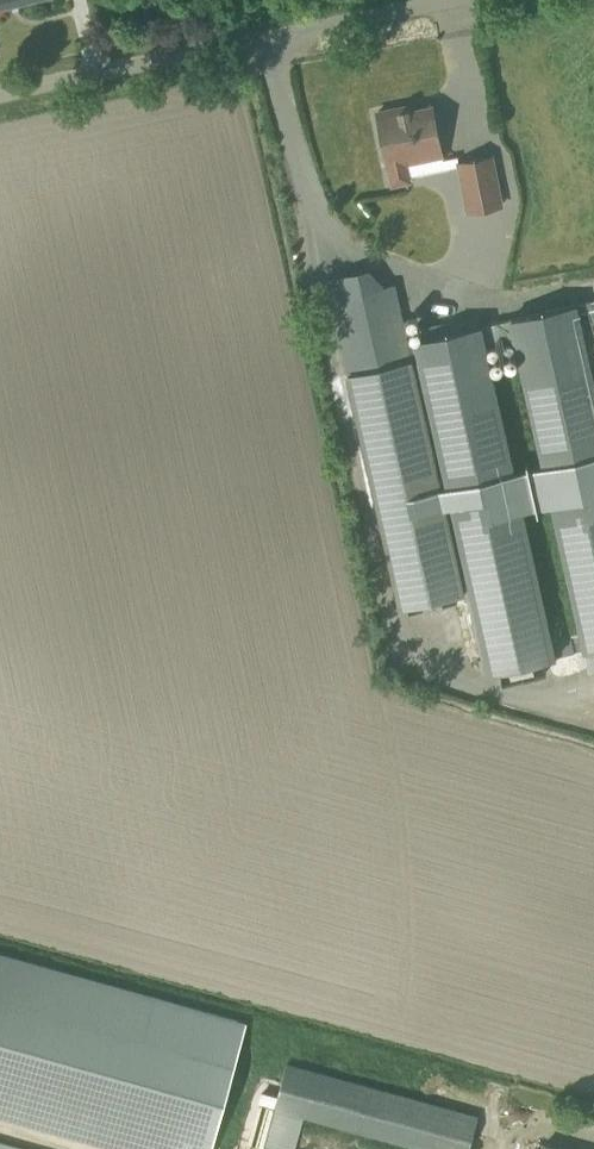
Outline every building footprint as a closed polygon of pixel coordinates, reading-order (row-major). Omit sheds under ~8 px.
[(399,114),(398,108),(377,113),(388,166),(392,185),(409,181),(408,177),(408,173),(444,166),(443,160),(432,107),(410,111),(399,114)] [(501,205),(491,156),(458,163),(468,212),(501,205)] [(331,298),(336,321),(400,607),(463,593),(411,359),(407,342),(394,284),(331,298)] [(582,303),(407,342),(411,359),(420,357),(487,672),(556,657),(489,345),(514,340),(580,651),(578,652),(582,671),(588,670),(593,668),(593,300),(582,303)] [(115,1148),(211,1148),(246,1023),(0,954),(0,1117),(115,1148)] [(478,1116),(286,1063),(274,1106),(306,1115),(427,1148),(469,1148),(478,1116)] [(264,1145),(262,1148),(296,1148),(306,1115),(274,1106),(277,1095),(262,1091),(248,1140),(264,1145)]
